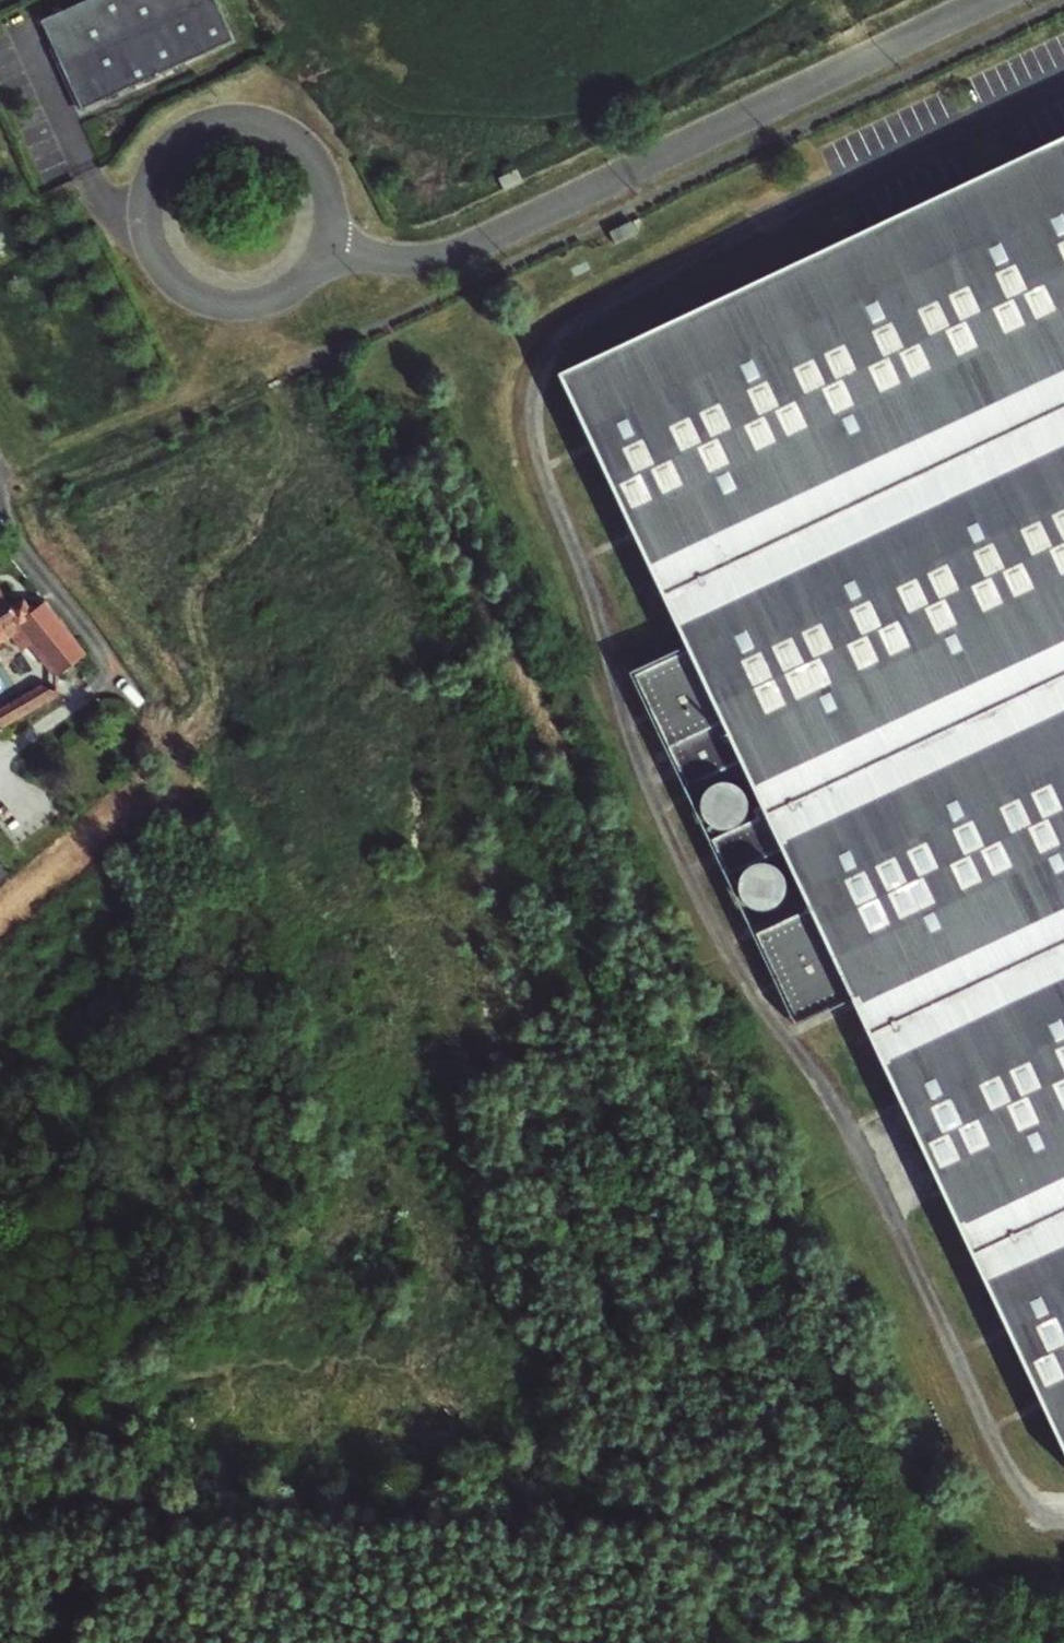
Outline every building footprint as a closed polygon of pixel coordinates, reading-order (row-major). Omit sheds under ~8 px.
[(85,111),(237,42),(218,0),(93,0),(45,22),(85,111)] [(556,375),(686,654),(636,677),(687,786),(738,762),(763,816),(714,839),(731,875),(779,852),(805,908),(756,931),(798,1020),(848,996),(1063,1458),(1063,137),(556,375)] [(614,241),(615,245),(638,235),(632,222),(609,231),(614,241)] [(6,627),(20,649),(32,642),(56,672),(84,656),(79,649),(57,624),(42,605),(18,620),(3,596),(0,598),(0,631),(6,627)] [(59,695),(49,678),(0,707),(0,729),(59,695)]
